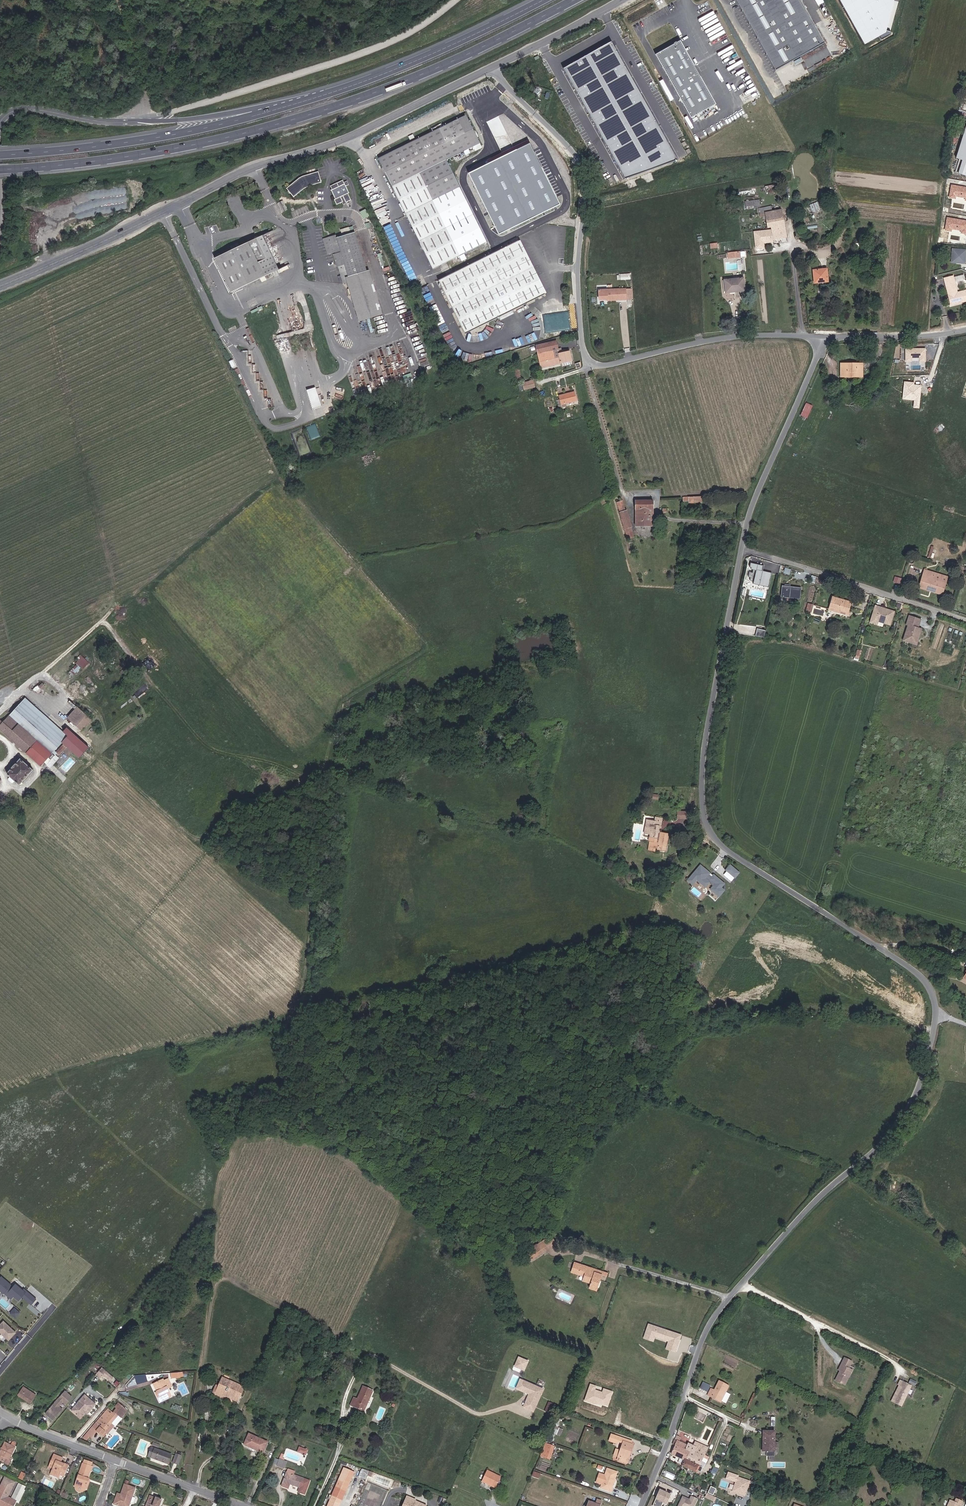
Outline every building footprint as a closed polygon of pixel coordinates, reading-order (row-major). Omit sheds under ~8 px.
[(823,44),(798,0),(733,0),(774,72),(823,44)] [(864,44),(886,31),(894,0),(840,0),(864,44)] [(653,55),(690,119),(715,104),(678,41),(653,55)] [(619,42),(570,66),(629,182),(678,157),(619,42)] [(474,88),(464,91),(467,99),(477,95),(474,88)] [(557,115),(561,123),(568,120),(563,111),(557,115)] [(481,145),(467,116),(379,160),(434,271),(443,266),(445,272),(451,269),(448,263),(489,243),(448,162),(481,145)] [(493,145),(499,141),(496,136),(490,139),(493,145)] [(962,141),(956,159),(962,161),(958,172),(965,174),(965,142),(962,141)] [(538,145),(470,173),(497,235),(565,207),(538,145)] [(503,154),(505,158),(516,153),(515,149),(503,154)] [(302,177),(288,188),(295,197),(304,190),(303,188),(308,185),(309,187),(323,183),(320,172),(302,177)] [(335,207),(344,203),(345,206),(349,203),(347,197),(349,196),(346,189),(349,188),(348,184),(344,185),(345,187),(338,189),(337,185),(331,187),(332,191),(331,191),(335,201),(333,202),(335,207)] [(948,198),(957,199),(957,197),(964,198),(963,200),(965,201),(965,186),(950,184),(948,198)] [(281,211),(287,209),(283,201),(278,203),(281,211)] [(367,208),(361,212),(365,219),(371,215),(367,208)] [(782,209),(773,211),(760,213),(761,216),(766,215),(768,227),(766,227),(768,240),(788,236),(782,209)] [(947,216),(944,230),(965,234),(965,220),(947,216)] [(351,227),(342,229),(343,236),(353,233),(351,227)] [(270,234),(267,235),(283,269),(286,268),(270,234)] [(336,236),(335,236),(324,239),(328,255),(335,253),(336,256),(334,256),(337,270),(339,269),(344,285),(346,284),(349,284),(347,279),(365,274),(354,234),(337,239),(336,236)] [(283,269),(267,235),(243,247),(259,280),(283,269)] [(547,296),(520,242),(453,275),(451,269),(445,272),(448,278),(439,282),(466,336),(547,296)] [(259,280),(243,247),(216,259),(232,293),(259,280)] [(950,263),(965,264),(965,257),(965,249),(952,248),(950,263)] [(739,257),(742,257),(741,250),(730,251),(730,258),(733,258),(739,257)] [(829,281),(828,268),(814,269),(815,281),(825,280),(825,282),(829,281)] [(368,273),(365,274),(347,279),(349,284),(346,284),(357,324),(380,317),(368,273)] [(744,290),(742,276),(725,278),(726,290),(734,289),(734,291),(744,290)] [(953,276),(945,278),(951,303),(965,300),(965,289),(957,291),(953,276)] [(430,306),(436,303),(428,287),(422,290),(430,306)] [(599,297),(609,297),(609,299),(624,299),(623,288),(599,289),(599,297)] [(553,334),(547,319),(559,314),(553,300),(540,305),(540,306),(533,309),(544,338),(553,334)] [(552,352),(553,355),(560,354),(557,343),(537,347),(539,355),(552,352)] [(552,352),(539,355),(540,362),(541,366),(542,368),(555,365),(554,359),(553,355),(552,352)] [(554,359),(560,358),(561,364),(571,362),(569,352),(560,354),(553,355),(554,359)] [(518,381),(522,380),(518,363),(513,364),(518,381)] [(865,364),(843,364),(843,377),(850,378),(850,374),(859,374),(859,378),(865,378),(865,364)] [(479,368),(470,369),(470,375),(470,376),(480,375),(479,368)] [(525,391),(535,389),(534,381),(522,384),(522,387),(524,386),(525,391)] [(903,381),(902,399),(912,400),(912,407),(919,408),(921,385),(914,384),(914,382),(903,381)] [(310,389),(314,408),(323,406),(318,387),(310,389)] [(566,404),(577,402),(575,393),(560,397),(560,400),(558,401),(560,410),(567,407),(566,404)] [(806,402),(800,415),(806,418),(812,405),(806,402)] [(654,502),(636,501),(636,526),(648,526),(648,530),(653,531),(654,502)] [(616,509),(617,513),(626,511),(623,502),(615,504),(616,509)] [(946,507),(945,510),(947,511),(946,513),(952,515),(952,517),(954,517),(956,510),(946,507)] [(617,513),(623,530),(631,528),(626,511),(617,513)] [(626,540),(633,538),(631,528),(623,530),(626,540)] [(770,589),(772,574),(763,573),(764,568),(751,565),(750,570),(752,570),(752,571),(754,572),(753,575),(750,574),(749,579),(751,580),(751,583),(755,583),(754,586),(770,589)] [(922,586),(934,590),(933,593),(941,595),(945,583),(936,580),(937,574),(924,570),(922,576),(925,577),(922,586)] [(922,586),(925,577),(922,576),(918,588),(933,593),(934,590),(922,586)] [(741,594),(748,596),(750,589),(743,587),(741,594)] [(801,599),(802,589),(782,587),(781,597),(801,599)] [(832,599),(829,611),(846,617),(850,604),(832,599)] [(890,625),(894,612),(875,606),(870,623),(877,625),(878,622),(890,625)] [(917,628),(920,620),(909,616),(906,625),(908,625),(917,628)] [(918,640),(921,629),(917,628),(908,625),(903,641),(913,644),(913,641),(916,640),(918,640)] [(751,638),(758,639),(759,630),(752,629),(751,638)] [(86,661),(79,655),(72,662),(76,665),(59,684),(62,687),(86,661)] [(153,657),(147,661),(150,666),(156,663),(153,657)] [(62,741),(67,736),(62,731),(25,700),(20,705),(62,741)] [(62,741),(20,705),(11,716),(10,715),(2,724),(0,722),(0,731),(41,766),(45,761),(48,764),(53,758),(50,755),(55,750),(62,741)] [(82,731),(91,720),(77,707),(67,718),(82,731)] [(66,727),(62,731),(67,736),(71,732),(66,727)] [(64,744),(57,752),(61,755),(68,747),(64,744)] [(20,786),(33,771),(21,759),(7,774),(10,778),(14,781),(20,786)] [(685,815),(675,813),(674,821),(684,823),(685,815)] [(647,827),(645,826),(644,835),(649,835),(648,843),(650,843),(649,852),(655,853),(656,849),(667,850),(668,834),(660,833),(660,834),(657,834),(657,829),(657,826),(661,827),(661,819),(655,818),(654,822),(648,821),(647,827)] [(700,863),(687,880),(693,885),(696,881),(705,888),(709,883),(712,885),(709,889),(719,897),(725,889),(722,887),(725,883),(700,863)] [(725,870),(735,878),(740,871),(729,863),(725,870)] [(540,1250),(531,1256),(529,1257),(532,1261),(557,1245),(552,1237),(538,1245),(540,1250)] [(528,1251),(531,1256),(540,1250),(538,1245),(536,1246),(529,1251),(528,1251)] [(597,1291),(602,1275),(603,1272),(596,1270),(595,1273),(586,1271),(587,1267),(574,1264),(571,1273),(584,1277),(583,1281),(591,1284),(590,1288),(597,1291)] [(0,1277),(0,1290),(11,1300),(13,1297),(18,1302),(22,1298),(31,1305),(36,1299),(24,1288),(22,1290),(15,1284),(13,1286),(1,1276),(0,1277)] [(10,1313),(16,1318),(21,1312),(15,1307),(10,1313)] [(3,1321),(0,1324),(0,1333),(8,1341),(16,1333),(3,1321)] [(682,1334),(648,1323),(643,1339),(654,1342),(655,1337),(668,1341),(666,1349),(676,1353),(682,1334)] [(111,1345),(103,1354),(108,1358),(118,1347),(115,1344),(112,1347),(111,1345)] [(529,1361),(518,1356),(514,1366),(525,1371),(529,1361)] [(853,1362),(844,1357),(838,1370),(839,1372),(834,1381),(846,1386),(854,1370),(850,1368),(853,1362)] [(99,1378),(102,1375),(106,1378),(109,1374),(102,1368),(96,1375),(99,1378)] [(222,1379),(216,1393),(224,1397),(225,1396),(229,1398),(232,1393),(236,1395),(233,1400),(238,1402),(240,1397),(243,1399),(246,1394),(243,1392),(244,1389),(222,1379)] [(544,1389),(520,1379),(516,1389),(528,1394),(522,1408),(534,1412),(544,1389)] [(172,1388),(168,1380),(163,1382),(164,1383),(160,1385),(159,1383),(154,1385),(158,1393),(159,1396),(157,1397),(160,1403),(173,1397),(169,1389),(172,1388)] [(725,1392),(729,1385),(720,1380),(715,1390),(711,1388),(708,1393),(719,1399),(723,1391),(725,1392)] [(902,1405),(912,1386),(901,1380),(899,1384),(901,1385),(893,1401),(902,1405)] [(700,1388),(708,1391),(710,1384),(702,1382),(700,1388)] [(601,1391),(595,1389),(596,1385),(589,1383),(584,1400),(607,1408),(613,1391),(602,1388),(601,1391)] [(360,1385),(354,1399),(351,1406),(364,1412),(373,1391),(360,1385)] [(36,1395),(25,1388),(19,1395),(31,1403),(36,1395)] [(727,1403),(731,1394),(726,1392),(722,1400),(727,1403)] [(225,1396),(224,1397),(216,1393),(215,1395),(228,1402),(229,1398),(225,1396)] [(70,1410),(77,1416),(83,1409),(81,1408),(83,1405),(89,1410),(95,1403),(84,1394),(70,1410)] [(549,1402),(547,1408),(554,1411),(557,1405),(549,1402)] [(108,1420),(112,1424),(122,1413),(124,1415),(127,1411),(117,1403),(116,1405),(114,1407),(117,1409),(113,1414),(108,1420)] [(52,1408),(52,1407),(45,1414),(54,1421),(60,1414),(58,1413),(61,1410),(55,1404),(52,1408)] [(81,1408),(83,1409),(77,1416),(79,1418),(85,1411),(87,1413),(89,1410),(83,1405),(81,1408)] [(96,1431),(102,1436),(112,1424),(108,1420),(113,1414),(110,1411),(108,1409),(95,1424),(100,1428),(96,1431)] [(559,1424),(555,1422),(551,1432),(559,1436),(562,1429),(558,1427),(559,1424)] [(95,1433),(94,1432),(90,1429),(86,1434),(91,1438),(95,1433)] [(776,1432),(764,1432),(764,1453),(775,1453),(776,1432)] [(253,1453),(262,1457),(268,1442),(247,1433),(241,1447),(253,1453)] [(625,1464),(629,1454),(627,1454),(629,1450),(630,1450),(632,1445),(629,1444),(630,1442),(610,1435),(608,1441),(617,1444),(617,1442),(621,1443),(619,1451),(617,1457),(619,1458),(618,1461),(625,1464)] [(673,1453),(682,1457),(686,1459),(690,1452),(687,1450),(689,1446),(688,1446),(681,1442),(682,1438),(676,1435),(675,1439),(678,1441),(673,1453)] [(11,1458),(16,1446),(7,1442),(1,1454),(0,1453),(0,1459),(3,1460),(5,1461),(5,1460),(8,1462),(11,1458)] [(154,1442),(150,1450),(153,1452),(152,1457),(168,1463),(171,1454),(159,1449),(160,1445),(154,1442)] [(706,1454),(709,1448),(697,1442),(695,1446),(689,1443),(688,1446),(689,1446),(695,1449),(706,1454)] [(708,1463),(710,1456),(706,1454),(695,1449),(693,1454),(690,1452),(686,1459),(684,1463),(683,1466),(702,1474),(704,1469),(701,1467),(703,1461),(708,1463)] [(181,1455),(176,1453),(172,1463),(178,1465),(181,1455)] [(57,1457),(52,1455),(49,1465),(53,1467),(51,1472),(60,1475),(62,1471),(66,1472),(69,1465),(65,1464),(64,1465),(59,1463),(60,1461),(61,1462),(63,1457),(57,1455),(57,1457)] [(284,1470),(288,1462),(280,1459),(279,1461),(277,1466),(277,1467),(284,1470)] [(88,1478),(89,1478),(91,1470),(92,1471),(93,1469),(92,1468),(83,1465),(84,1465),(83,1465),(76,1485),(77,1485),(86,1489),(87,1489),(90,1481),(87,1480),(88,1478)] [(355,1471),(345,1467),(336,1487),(346,1491),(355,1471)] [(359,1477),(367,1479),(370,1471),(362,1468),(359,1477)] [(616,1473),(606,1469),(604,1476),(599,1474),(595,1483),(601,1485),(599,1489),(609,1493),(616,1473)] [(500,1476),(488,1470),(483,1482),(496,1487),(500,1476)] [(305,1497),(311,1483),(295,1476),(287,1473),(281,1487),(289,1490),(290,1486),(300,1490),(299,1494),(305,1497)] [(6,1477),(0,1488),(0,1505),(14,1505),(16,1502),(8,1498),(16,1482),(6,1477)] [(745,1497),(750,1482),(737,1478),(732,1493),(745,1497)] [(121,1495),(120,1499),(116,1498),(114,1504),(119,1505),(130,1505),(136,1488),(125,1484),(121,1495)] [(654,1505),(660,1505),(662,1502),(666,1503),(670,1493),(656,1488),(652,1499),(654,1499),(652,1505),(654,1505)] [(402,1505),(426,1505),(427,1505),(416,1501),(415,1503),(409,1501),(410,1497),(406,1495),(402,1505)] [(682,1495),(677,1505),(694,1505),(698,1498),(690,1495),(689,1498),(682,1495)] [(164,1501),(150,1496),(146,1505),(162,1505),(164,1501)] [(332,1496),(328,1505),(339,1505),(342,1500),(332,1496)] [(948,1499),(946,1505),(961,1505),(963,1501),(954,1498),(953,1501),(948,1499)]
